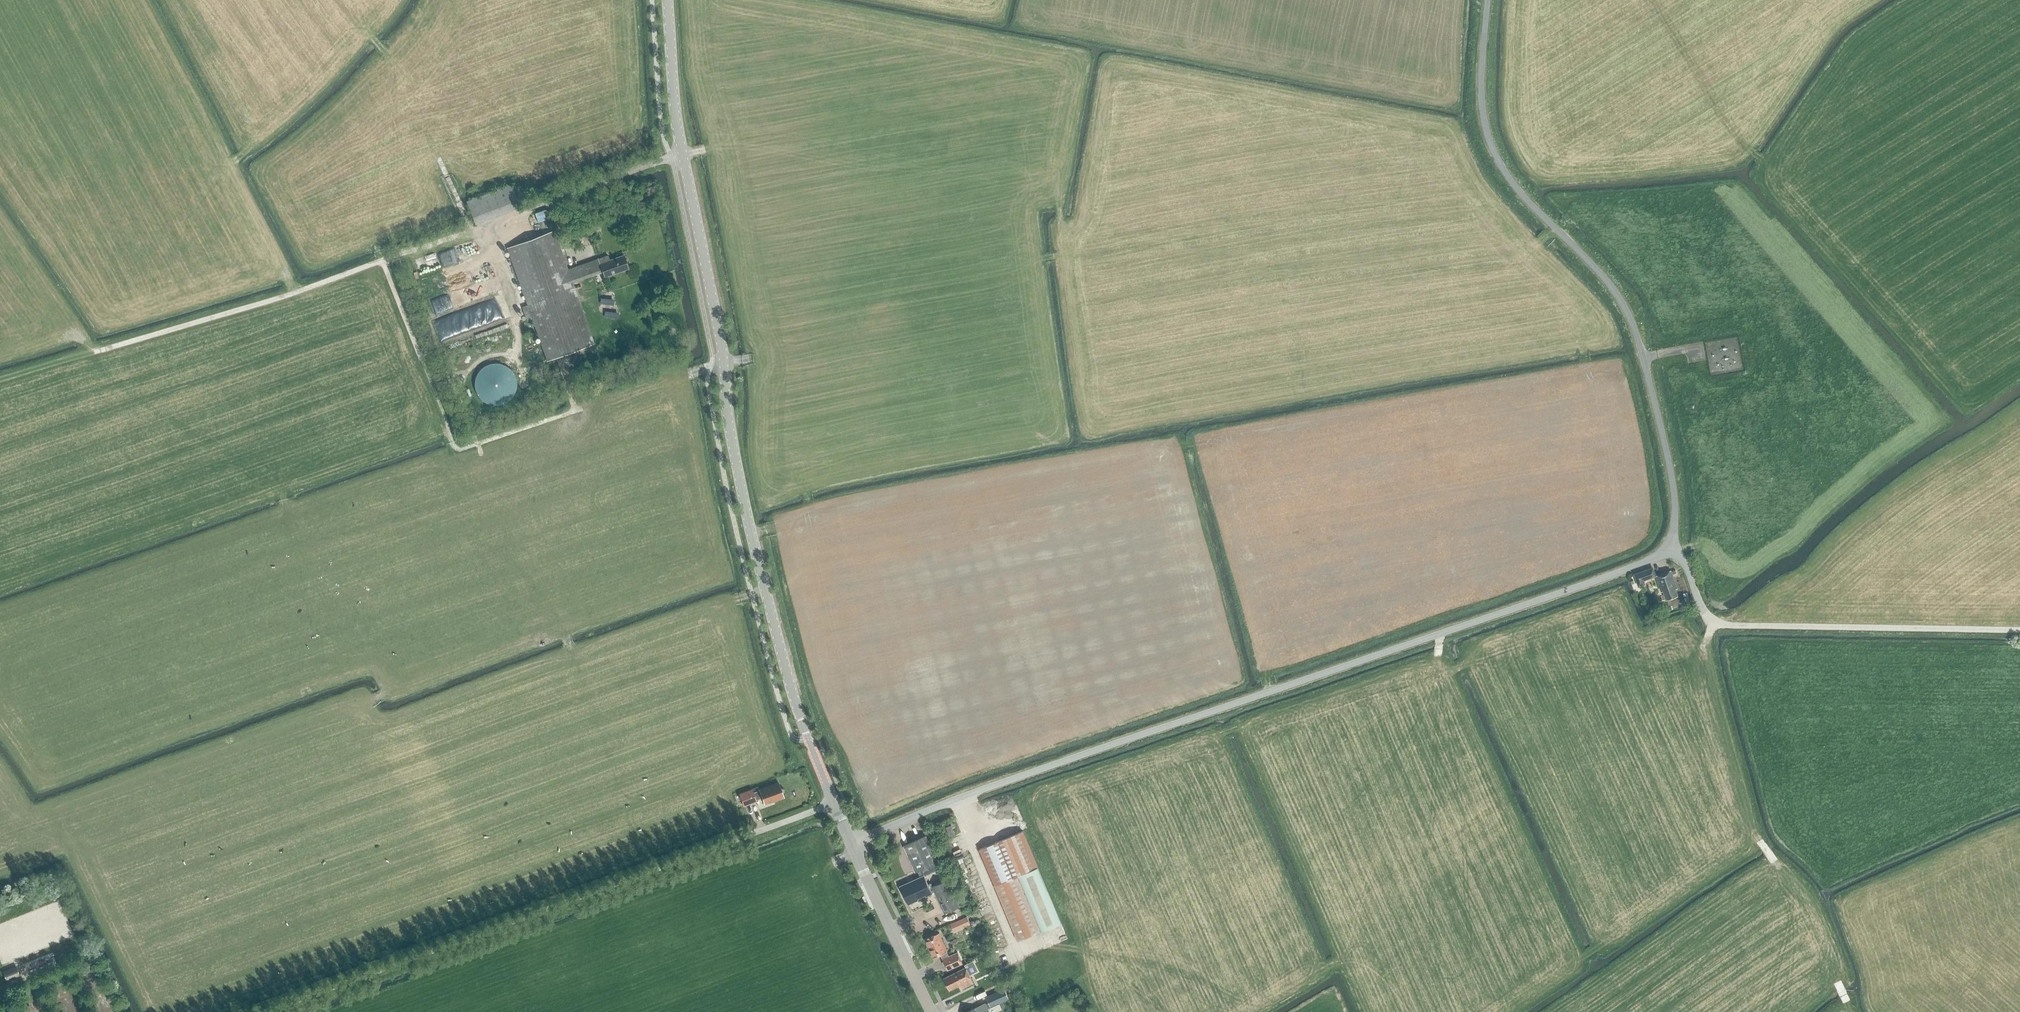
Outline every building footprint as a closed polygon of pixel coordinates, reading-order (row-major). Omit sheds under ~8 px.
[(511,184),(466,201),(475,224),(520,207),(511,184)] [(605,277),(629,269),(624,256),(610,261),(608,256),(568,270),(554,231),(507,248),(527,305),(522,307),(527,321),(533,319),(547,360),(594,344),(573,283),(603,272),(605,277)] [(441,342),(456,338),(450,317),(434,322),(441,342)] [(1740,335),(1706,340),(1712,376),(1745,370),(1740,335)] [(515,390),(516,384),(515,378),(513,372),(509,368),(504,364),(498,363),(492,363),(486,364),(481,368),(477,372),(475,378),(474,384),(475,390),(477,395),(481,400),(486,403),(492,404),(498,404),(504,403),(509,400),(513,395),(515,390)] [(1670,571),(1656,576),(1653,568),(1634,574),(1638,587),(1644,584),(1643,581),(1655,576),(1661,592),(1663,591),(1666,600),(1677,596),(1674,589),(1676,588),(1670,571)] [(785,791),(783,789),(782,788),(780,788),(778,783),(753,792),(752,788),(739,793),(743,805),(756,800),(756,799),(761,797),(764,804),(775,800),(775,798),(783,796),(782,794),(783,794),(784,793),(785,791)] [(955,833),(951,823),(946,826),(949,835),(955,833)] [(1023,830),(979,849),(1017,940),(1061,922),(1023,830)] [(939,861),(926,834),(903,845),(915,872),(939,861)] [(959,906),(947,880),(932,886),(944,913),(959,906)] [(969,924),(966,916),(950,923),(954,931),(969,924)] [(949,956),(939,932),(925,938),(933,956),(940,953),(947,970),(962,964),(957,952),(949,956)] [(3,971),(7,980),(20,975),(16,966),(3,971)] [(962,989),(974,983),(965,967),(943,978),(949,990),(960,985),(962,989)] [(990,1007),(1011,998),(1006,987),(985,996),(988,1003),(990,1007)] [(990,1011),(995,1011),(1002,1009),(999,1003),(990,1007),(988,1003),(975,1009),(974,1008),(966,1011),(986,1011),(989,1011),(990,1011)]
